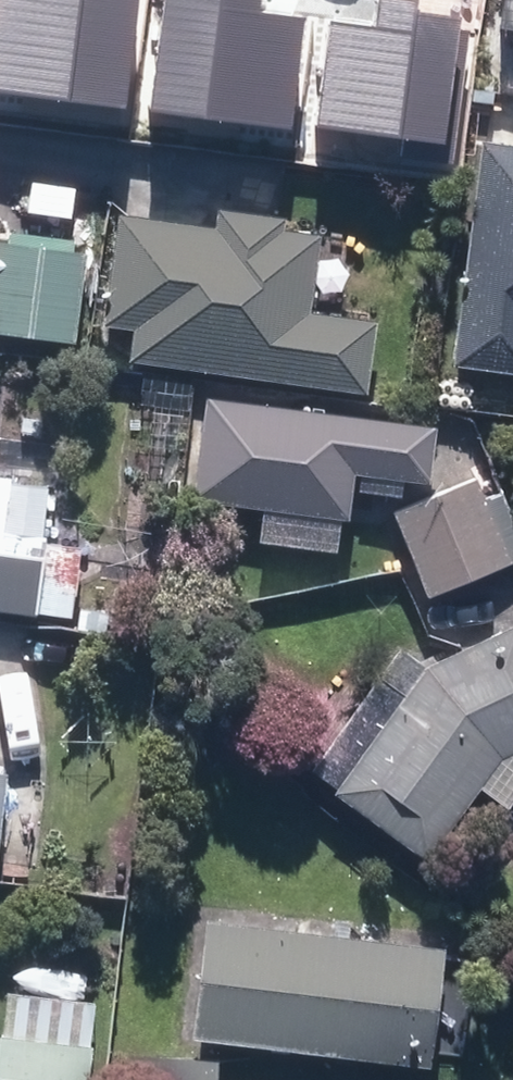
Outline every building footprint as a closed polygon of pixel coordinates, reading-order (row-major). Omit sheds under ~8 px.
[(138,0),(0,0),(0,93),(124,108),(138,0)] [(154,112),(292,129),(306,19),(260,14),(262,0),(168,0),(154,112)] [(460,17),(419,12),(421,0),(381,0),(377,30),(331,24),(317,126),(375,134),(372,152),(453,163),(471,30),(458,28),(460,17)] [(487,135),(455,361),(512,369),(512,139),(487,135)] [(137,324),(132,356),(372,388),(381,318),(314,310),(324,230),(288,226),(290,212),(222,203),(220,222),(122,209),(107,320),(137,324)] [(2,237),(0,253),(0,333),(78,342),(89,248),(2,237)] [(442,422),(211,392),(197,496),(353,516),(359,468),(434,478),(442,422)] [(431,594),(508,563),(512,561),(512,517),(494,471),(396,510),(431,594)] [(507,749),(512,746),(512,624),(441,656),(436,653),(341,783),(433,850),(507,749)] [(0,768),(0,861),(3,861),(15,770),(0,768)] [(451,941),(215,913),(201,1032),(437,1060),(451,941)] [(0,1038),(0,1041),(0,1079),(91,1079),(94,1050),(90,1048),(95,1003),(9,993),(3,1039),(0,1038)]
